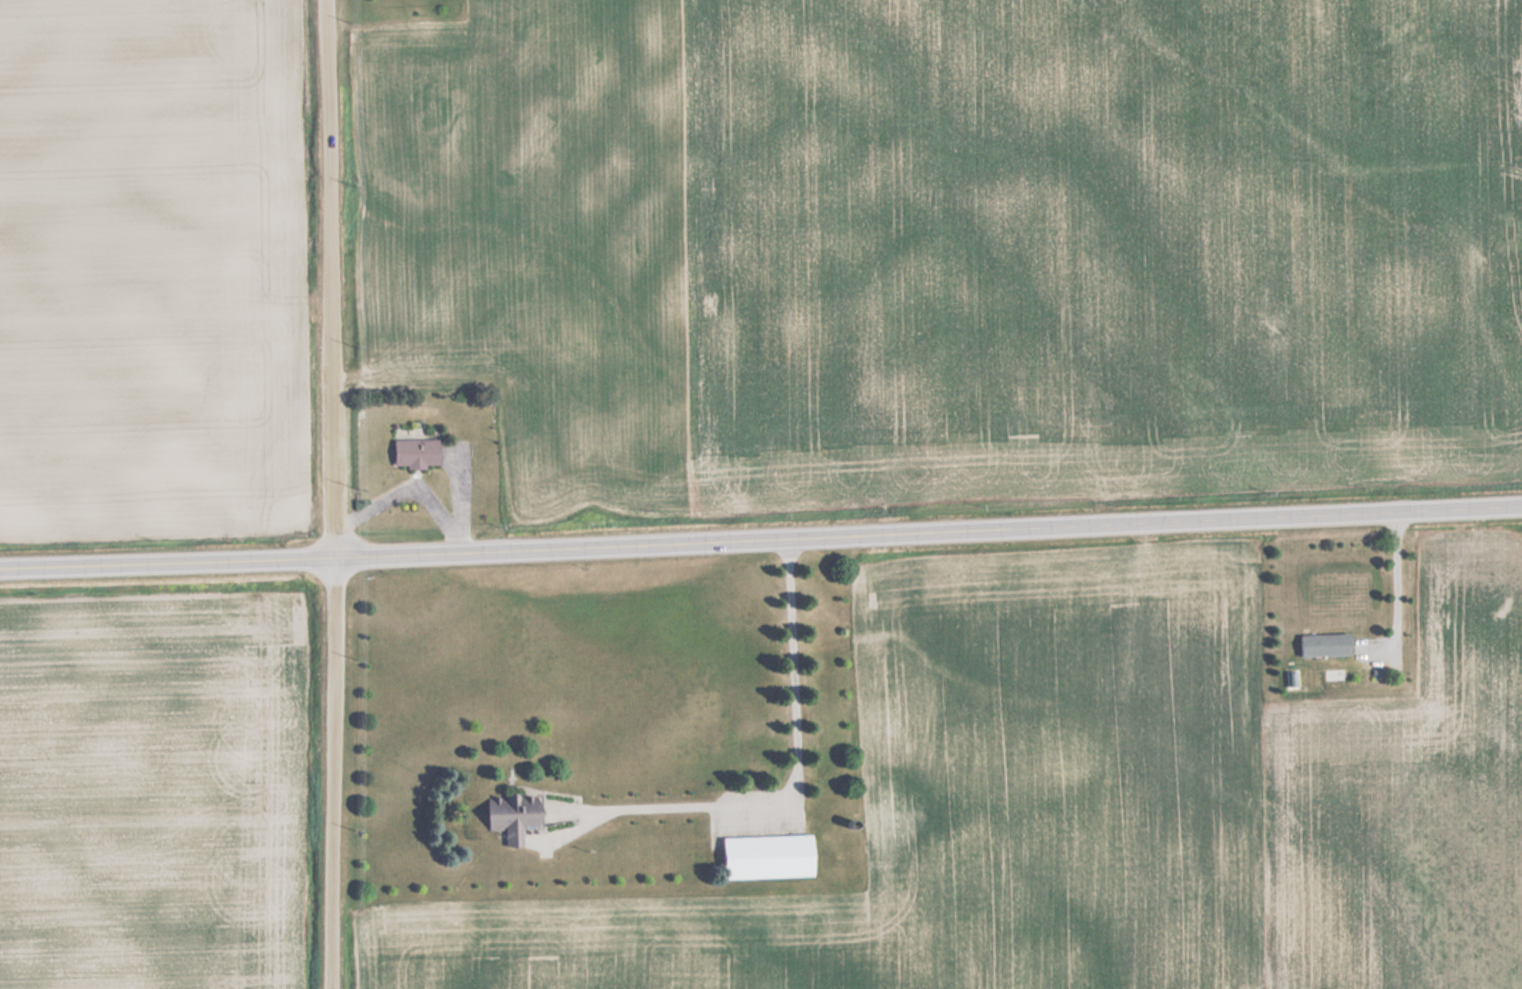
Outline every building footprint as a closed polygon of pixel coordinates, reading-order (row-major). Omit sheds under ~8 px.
[(389,467),(433,467),(433,440),(389,440),(389,467)] [(1346,655),(1346,634),(1294,634),(1294,655),(1346,655)] [(477,830),(498,830),(498,846),(516,846),(516,827),(536,827),(536,795),(477,795),(477,830)] [(804,834),(714,837),(715,879),(805,877),(804,834)]
